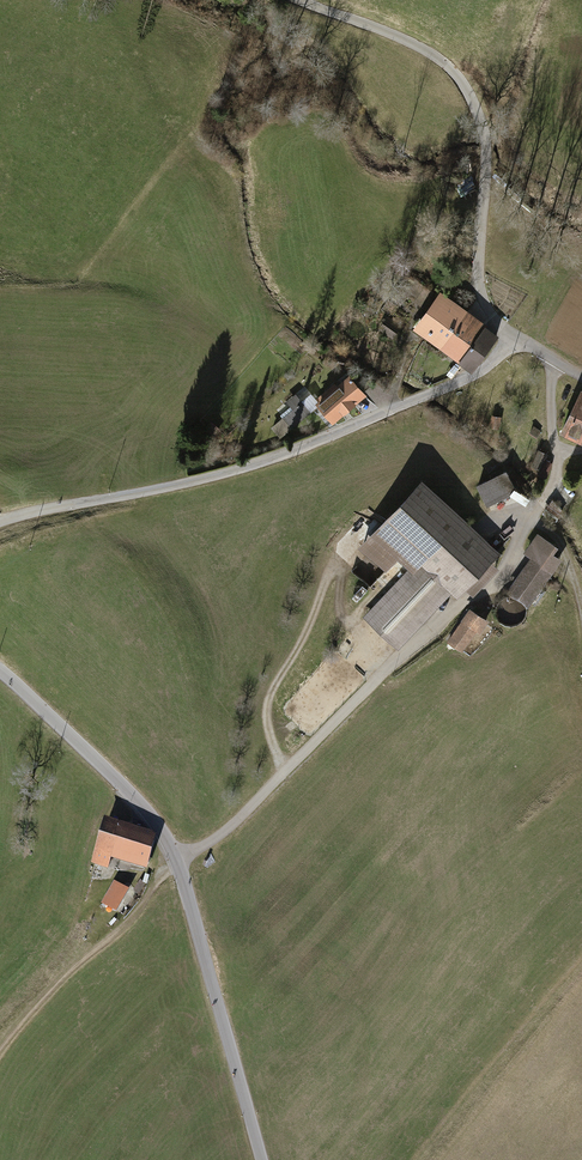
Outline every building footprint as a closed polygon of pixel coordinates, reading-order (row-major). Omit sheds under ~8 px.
[(458,310),(435,294),(412,326),(435,342),(458,310)] [(481,326),(458,310),(435,342),(458,358),(481,326)] [(495,336),(481,326),(458,358),(472,369),(495,336)] [(315,403),(311,406),(315,410),(328,426),(362,398),(345,378),(315,403)] [(276,439),(290,428),(291,430),(315,410),(311,406),(315,403),(305,391),(295,399),(292,395),(282,403),(287,408),(276,417),(279,420),(268,429),(276,439)] [(576,391),(556,434),(581,447),(581,394),(576,391)] [(500,417),(493,416),(491,426),(497,428),(500,417)] [(210,423),(203,430),(213,439),(220,431),(210,423)] [(540,433),(532,427),(527,434),(535,439),(540,433)] [(549,458),(539,454),(532,471),(542,475),(549,458)] [(502,473),(479,486),(488,503),(512,491),(502,473)] [(380,571),(392,559),(407,573),(361,620),(393,650),(439,603),(442,606),(458,589),(466,597),(493,570),(485,562),(491,555),(418,484),(372,531),(356,548),(380,571)] [(562,511),(550,502),(544,511),(556,520),(562,511)] [(531,557),(507,591),(522,601),(528,605),(559,560),(551,554),(556,547),(537,535),(524,553),(531,557)] [(364,593),(359,588),(348,599),(354,604),(364,593)] [(468,612),(445,644),(458,654),(481,621),(468,612)] [(343,629),(332,627),(330,634),(341,636),(343,629)] [(335,652),(330,658),(336,664),(342,658),(335,652)] [(151,836),(107,821),(93,868),(113,874),(118,864),(149,872),(158,842),(151,836)] [(132,895),(115,885),(102,908),(119,917),(132,895)]
